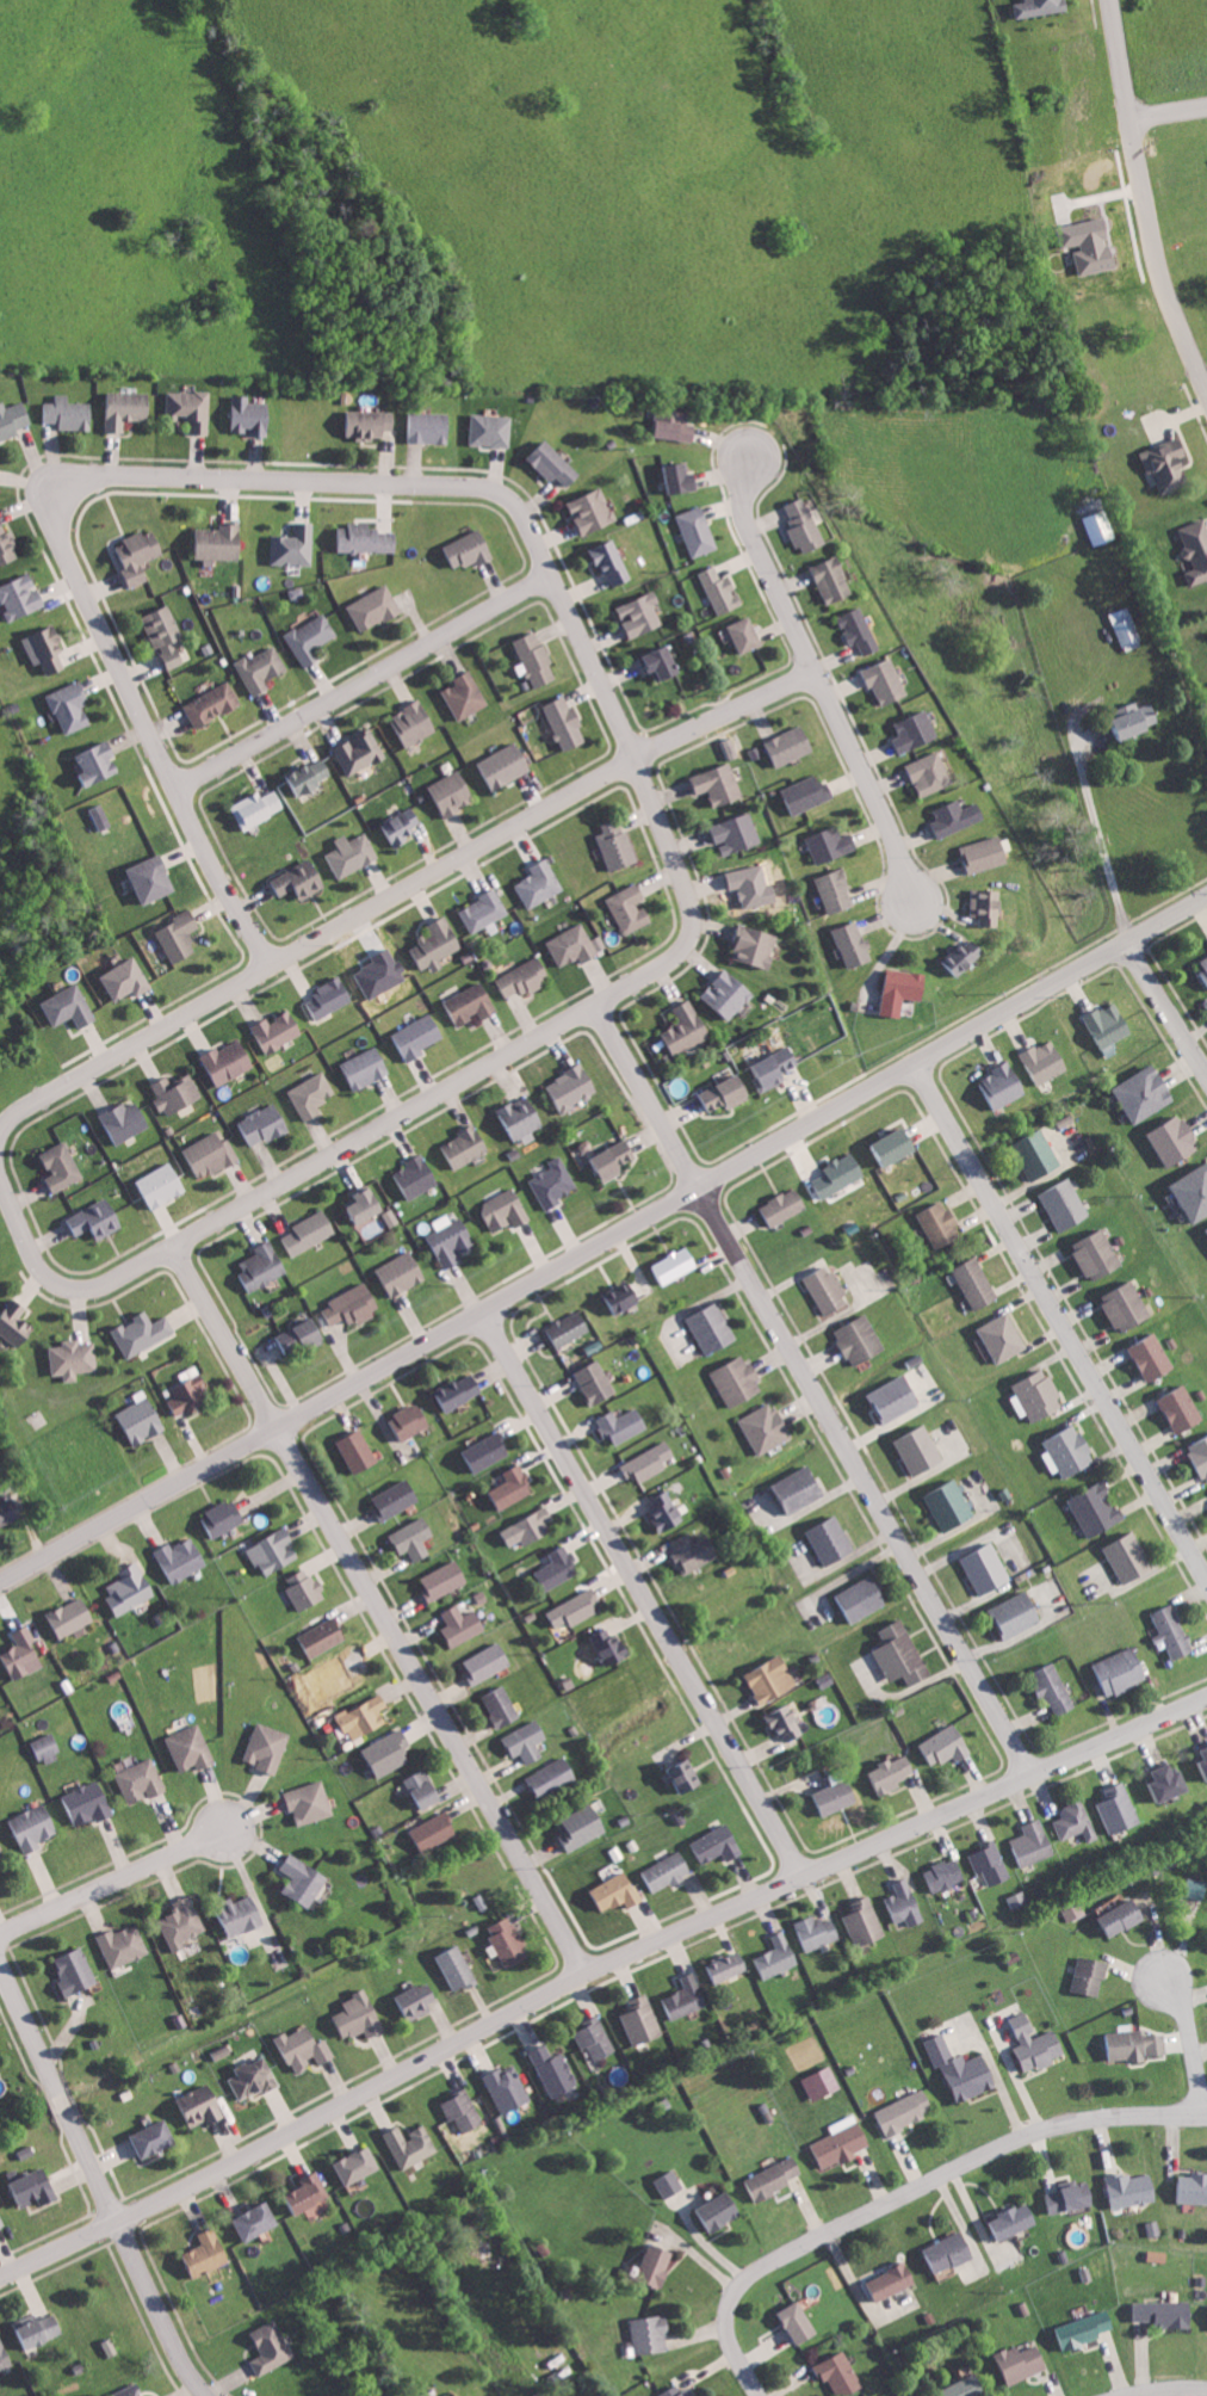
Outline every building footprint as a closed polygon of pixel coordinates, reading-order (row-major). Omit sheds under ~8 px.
[(1069,10),(1067,0),(1027,0),(1027,1),(1016,3),(1019,18),(1069,10)] [(1081,274),(1117,267),(1108,217),(1060,225),(1065,249),(1076,247),(1081,274)] [(212,392),(168,390),(167,413),(184,413),(183,420),(193,420),(192,433),(210,434),(212,392)] [(126,432),(126,420),(152,421),(153,392),(107,391),(106,431),(126,432)] [(70,402),(70,394),(58,393),(58,403),(46,402),(46,421),(61,422),(61,429),(93,430),(94,403),(70,402)] [(270,436),(272,402),(250,401),(250,395),(235,394),(234,432),(248,432),(248,435),(270,436)] [(8,406),(6,401),(0,403),(0,438),(20,432),(19,428),(34,424),(26,401),(8,406)] [(699,425),(690,423),(691,414),(662,408),(657,435),(696,442),(699,425)] [(396,430),(397,411),(345,409),(344,437),(386,438),(386,429),(396,430)] [(408,411),(407,441),(452,442),(452,412),(408,411)] [(515,417),(475,412),(471,442),(511,448),(515,417)] [(1149,473),(1155,471),(1164,494),(1191,483),(1185,466),(1192,463),(1182,436),(1141,452),(1149,473)] [(582,473),(546,438),(528,456),(553,481),(558,476),(569,487),(582,473)] [(702,472),(691,473),(689,462),(669,464),(671,493),(703,490),(702,472)] [(584,536),(619,520),(603,487),(566,503),(572,516),(574,515),(584,536)] [(785,504),(794,526),(789,528),(800,554),(827,543),(818,522),(824,520),(819,506),(809,510),(804,497),(785,504)] [(676,515),(693,558),(721,547),(704,504),(676,515)] [(1092,543),(1117,535),(1108,509),(1083,517),(1092,543)] [(1206,579),(1206,518),(1178,528),(1188,557),(1191,556),(1195,567),(1185,571),(1190,585),(1206,579)] [(198,528),(197,562),(217,562),(217,558),(244,559),(245,522),(222,521),(222,528),(198,528)] [(273,534),(272,563),(314,565),(315,522),(297,521),(296,535),(273,534)] [(21,558),(8,522),(0,525),(0,566),(21,558)] [(496,556),(485,528),(448,543),(459,571),(496,556)] [(600,573),(609,570),(614,586),(632,581),(618,540),(592,548),(600,573)] [(854,594),(840,555),(811,565),(826,604),(854,594)] [(721,578),(715,565),(699,572),(718,615),(745,604),(739,593),(738,593),(730,574),(721,578)] [(41,587),(38,588),(32,573),(0,586),(0,592),(7,610),(5,610),(10,621),(49,606),(41,587)] [(362,633),(403,611),(388,583),(347,605),(362,633)] [(631,640),(665,625),(655,604),(662,601),(657,590),(616,608),(622,621),(623,621),(631,640)] [(186,638),(172,605),(145,616),(168,670),(187,662),(178,641),(186,638)] [(838,615),(850,645),(859,641),(865,655),(880,649),(862,606),(838,615)] [(1110,613),(1123,648),(1141,641),(1128,606),(1110,613)] [(304,668),(321,658),(316,648),(339,635),(326,612),(285,634),(304,668)] [(743,654),(766,644),(753,615),(731,625),(743,654)] [(49,676),(71,667),(54,626),(24,638),(34,665),(44,662),(49,676)] [(518,639),(534,688),(559,679),(547,642),(542,644),(538,632),(518,639)] [(236,664),(254,697),(271,687),(268,680),(289,669),(275,643),(236,664)] [(645,655),(657,684),(683,673),(670,644),(645,655)] [(909,694),(891,656),(864,669),(881,707),(909,694)] [(460,721),(491,704),(473,670),(456,679),(458,684),(444,691),(460,721)] [(67,735),(93,723),(85,704),(92,701),(83,679),(48,694),(67,735)] [(185,704),(197,728),(242,704),(229,680),(185,704)] [(546,705),(567,752),(592,740),(576,705),(572,707),(567,695),(546,705)] [(439,732),(425,699),(392,713),(406,746),(439,732)] [(1127,737),(1163,724),(1155,701),(1140,707),(1138,701),(1117,708),(1127,737)] [(894,739),(901,755),(940,738),(927,708),(894,723),(900,736),(894,739)] [(766,741),(778,767),(816,750),(805,724),(766,741)] [(335,747),(348,776),(387,758),(374,729),(335,747)] [(90,787),(122,772),(114,756),(118,754),(111,739),(78,754),(86,772),(84,773),(90,787)] [(535,768),(517,740),(478,764),(486,778),(489,776),(498,791),(535,768)] [(906,764),(921,797),(953,783),(938,750),(906,764)] [(334,779),(325,757),(285,774),(294,796),(334,779)] [(743,799),(734,764),(692,775),(697,794),(711,791),(715,806),(743,799)] [(432,782),(446,816),(478,803),(464,769),(432,782)] [(783,787),(793,814),(832,800),(823,773),(783,787)] [(262,796),(260,791),(232,805),(244,830),(286,809),(276,789),(262,796)] [(986,817),(978,800),(962,808),(958,799),(934,810),(938,819),(932,822),(939,838),(986,817)] [(89,808),(99,832),(112,826),(103,803),(89,808)] [(381,824),(394,848),(418,835),(414,827),(424,821),(415,805),(381,824)] [(721,844),(725,856),(763,842),(752,811),(711,826),(718,845),(721,844)] [(598,835),(612,873),(641,862),(629,829),(624,831),(620,818),(603,825),(606,832),(598,835)] [(807,838),(819,865),(860,848),(853,832),(842,836),(837,824),(807,838)] [(339,878),(381,860),(368,832),(350,840),(348,834),(335,839),(339,847),(328,852),(339,878)] [(1009,834),(961,847),(969,874),(1012,862),(1008,849),(1013,848),(1009,834)] [(145,904),(178,890),(162,853),(129,868),(145,904)] [(271,878),(280,897),(299,887),(304,899),(328,887),(314,857),(271,878)] [(532,866),(536,875),(517,883),(527,908),(566,891),(551,857),(532,866)] [(727,870),(730,890),(741,888),(743,907),(772,903),(767,865),(727,870)] [(817,877),(828,915),(856,906),(845,868),(817,877)] [(655,921),(645,902),(649,901),(639,882),(607,898),(625,936),(655,921)] [(1006,909),(1006,899),(1001,899),(1002,890),(973,888),(972,916),(980,916),(980,926),(999,927),(1000,909),(1006,909)] [(460,906),(470,931),(510,917),(501,891),(460,906)] [(173,964),(199,953),(190,932),(202,928),(194,908),(174,916),(177,923),(159,931),(173,964)] [(465,946),(447,915),(431,925),(433,929),(419,938),(422,943),(410,950),(422,970),(431,964),(436,972),(446,966),(442,960),(465,946)] [(837,928),(848,968),(872,962),(861,922),(837,928)] [(592,939),(585,923),(548,939),(560,967),(582,958),(584,961),(608,951),(602,935),(592,939)] [(732,957),(773,969),(777,957),(774,956),(780,935),(742,923),(732,957)] [(942,962),(958,979),(988,952),(972,935),(942,962)] [(153,988),(137,956),(102,975),(116,1001),(134,991),(137,996),(153,988)] [(553,982),(545,958),(496,976),(505,1000),(553,982)] [(730,1021),(757,995),(731,968),(704,993),(730,1021)] [(882,1014),(903,1017),(906,998),(924,1001),(928,974),(889,968),(882,1014)] [(305,998),(317,1021),(356,1000),(345,977),(305,998)] [(447,999),(460,1025),(480,1015),(483,1020),(500,1012),(484,981),(447,999)] [(54,1026),(76,1017),(81,1028),(97,1021),(81,984),(43,1000),(54,1026)] [(674,1055),(712,1038),(695,999),(675,1008),(681,1023),(664,1031),(674,1055)] [(1135,1033),(1118,1001),(1088,1016),(1104,1049),(1135,1033)] [(257,1025),(267,1051),(305,1036),(295,1011),(271,1020),(271,1019),(257,1025)] [(424,1049),(447,1036),(434,1012),(395,1032),(411,1062),(427,1054),(424,1049)] [(221,1086),(258,1065),(242,1036),(205,1058),(221,1086)] [(1026,1050),(1035,1083),(1069,1074),(1060,1041),(1026,1050)] [(786,1073),(803,1063),(792,1044),(750,1068),(764,1092),(789,1078),(786,1073)] [(354,1093),(393,1072),(379,1045),(340,1065),(354,1093)] [(978,1080),(993,1111),(1030,1094),(1015,1062),(978,1080)] [(601,1092),(585,1063),(547,1084),(563,1113),(601,1092)] [(1177,1098),(1155,1063),(1114,1088),(1136,1124),(1177,1098)] [(339,1094),(325,1070),(290,1091),(308,1122),(323,1114),(318,1106),(339,1094)] [(715,1113),(754,1094),(743,1072),(704,1091),(715,1113)] [(205,1098),(192,1073),(174,1083),(170,1075),(151,1085),(168,1117),(205,1098)] [(538,1139),(534,1131),(547,1124),(532,1093),(496,1111),(512,1142),(523,1137),(527,1144),(538,1139)] [(100,1115),(113,1145),(151,1128),(138,1098),(100,1115)] [(237,1121),(249,1147),(267,1138),(269,1142),(293,1130),(279,1101),(237,1121)] [(1150,1131),(1166,1167),(1202,1152),(1186,1115),(1150,1131)] [(455,1171),(492,1151),(479,1125),(441,1144),(455,1171)] [(921,1150),(908,1125),(876,1143),(890,1167),(921,1150)] [(203,1180),(241,1157),(230,1137),(225,1140),(218,1129),(185,1149),(203,1180)] [(1062,1169),(1047,1130),(1016,1143),(1031,1181),(1062,1169)] [(596,1158),(608,1179),(641,1160),(629,1138),(596,1158)] [(84,1179),(67,1141),(43,1152),(53,1174),(47,1177),(54,1193),(84,1179)] [(410,1165),(394,1173),(408,1200),(441,1184),(424,1151),(407,1160),(410,1165)] [(824,1198),(869,1176),(856,1151),(823,1167),(826,1173),(815,1179),(824,1198)] [(577,1189),(563,1154),(549,1160),(553,1168),(531,1177),(545,1211),(564,1203),(561,1196),(577,1189)] [(139,1176),(151,1207),(187,1194),(175,1163),(139,1176)] [(1193,1222),(1206,1215),(1206,1164),(1172,1182),(1193,1222)] [(1059,1232),(1091,1219),(1073,1177),(1041,1190),(1059,1232)] [(387,1209),(372,1182),(353,1192),(356,1198),(343,1204),(356,1227),(387,1209)] [(482,1204),(496,1232),(514,1223),(517,1228),(533,1220),(516,1186),(482,1204)] [(759,1205),(769,1227),(809,1210),(799,1188),(759,1205)] [(126,1227),(110,1196),(66,1219),(76,1238),(93,1229),(99,1240),(126,1227)] [(948,1211),(943,1201),(919,1213),(937,1251),(965,1238),(951,1209),(948,1211)] [(291,1254),(337,1236),(327,1210),(293,1223),(296,1231),(285,1236),(291,1254)] [(433,1220),(437,1231),(431,1233),(444,1269),(462,1263),(458,1253),(476,1246),(465,1216),(452,1221),(449,1214),(433,1220)] [(1122,1267),(1107,1230),(1073,1244),(1088,1281),(1122,1267)] [(289,1274),(274,1239),(254,1248),(257,1254),(240,1262),(244,1271),(239,1274),(247,1292),(289,1274)] [(701,1267),(691,1246),(651,1265),(661,1286),(701,1267)] [(378,1268),(395,1298),(429,1278),(412,1249),(378,1268)] [(998,1301),(981,1258),(956,1268),(973,1311),(998,1301)] [(850,1306),(832,1264),(806,1275),(823,1317),(850,1306)] [(603,1292),(613,1316),(645,1303),(635,1279),(603,1292)] [(333,1325),(348,1317),(353,1326),(383,1310),(368,1282),(323,1306),(333,1325)] [(1150,1321),(1137,1283),(1102,1295),(1115,1332),(1150,1321)] [(29,1308),(17,1297),(0,1318),(0,1332),(21,1349),(38,1328),(23,1315),(29,1308)] [(736,1344),(723,1305),(691,1315),(703,1355),(736,1344)] [(549,1326),(559,1347),(593,1330),(582,1309),(549,1326)] [(113,1331),(128,1358),(178,1332),(169,1315),(155,1323),(149,1312),(113,1331)] [(999,1364),(1028,1349),(1008,1312),(979,1327),(999,1364)] [(835,1330),(853,1367),(888,1351),(870,1314),(835,1330)] [(276,1335),(285,1357),(328,1339),(319,1317),(276,1335)] [(1131,1345),(1146,1383),(1174,1371),(1159,1333),(1131,1345)] [(51,1347),(52,1375),(64,1375),(65,1382),(79,1381),(79,1372),(98,1371),(97,1340),(63,1342),(63,1346),(51,1347)] [(765,1393),(749,1356),(713,1371),(729,1408),(765,1393)] [(576,1372),(592,1407),(617,1396),(601,1361),(576,1372)] [(179,1373),(184,1384),(172,1389),(176,1398),(167,1401),(174,1417),(185,1412),(187,1417),(199,1412),(196,1406),(212,1399),(198,1365),(179,1373)] [(486,1391),(474,1370),(434,1392),(446,1413),(486,1391)] [(1021,1417),(1028,1414),(1032,1423),(1065,1409),(1049,1370),(1013,1385),(1018,1395),(1012,1397),(1021,1417)] [(924,1403),(908,1372),(870,1392),(886,1423),(924,1403)] [(1188,1386),(1159,1397),(1175,1435),(1204,1423),(1188,1386)] [(134,1395),(138,1402),(118,1412),(135,1446),(167,1429),(145,1388),(134,1395)] [(761,1455),(793,1435),(771,1399),(739,1420),(761,1455)] [(434,1427),(422,1402),(393,1415),(404,1440),(434,1427)] [(650,1428),(640,1406),(617,1416),(614,1410),(599,1417),(612,1445),(650,1428)] [(1053,1473),(1061,1469),(1064,1476),(1097,1463),(1080,1423),(1044,1438),(1049,1450),(1044,1452),(1053,1473)] [(945,1462),(929,1424),(897,1437),(913,1475),(945,1462)] [(380,1462),(363,1430),(339,1442),(356,1475),(380,1462)] [(513,1453),(501,1430),(462,1451),(474,1474),(513,1453)] [(1206,1483),(1206,1435),(1187,1446),(1206,1483)] [(621,1462),(627,1476),(635,1473),(639,1482),(668,1469),(664,1460),(675,1455),(668,1441),(621,1462)] [(509,1480),(492,1488),(502,1508),(536,1492),(523,1463),(505,1471),(509,1480)] [(828,1493),(812,1463),(775,1482),(791,1513),(828,1493)] [(373,1495),(385,1519),(423,1499),(411,1476),(373,1495)] [(945,1532),(976,1517),(958,1478),(927,1493),(945,1532)] [(1068,1500),(1091,1539),(1125,1519),(1110,1493),(1113,1491),(1105,1478),(1068,1500)] [(671,1489),(652,1499),(656,1507),(651,1509),(662,1532),(686,1520),(671,1489)] [(24,1515),(15,1496),(0,1503),(0,1527),(24,1515)] [(199,1514),(208,1538),(249,1522),(239,1498),(199,1514)] [(528,1545),(552,1529),(547,1521),(555,1516),(546,1503),(504,1532),(513,1545),(523,1538),(528,1545)] [(390,1532),(401,1554),(410,1549),(416,1561),(432,1553),(426,1539),(437,1534),(428,1514),(390,1532)] [(857,1549),(836,1514),(807,1531),(828,1566),(857,1549)] [(295,1542),(296,1542),(289,1526),(247,1546),(255,1565),(263,1561),(268,1573),(302,1557),(295,1542)] [(669,1542),(686,1573),(723,1554),(711,1532),(695,1541),(690,1531),(669,1542)] [(1105,1547),(1124,1584),(1154,1568),(1135,1531),(1105,1547)] [(210,1563),(193,1532),(157,1552),(174,1583),(210,1563)] [(980,1595),(1012,1580),(994,1542),(962,1557),(980,1595)] [(550,1552),(554,1560),(538,1569),(549,1589),(582,1571),(566,1543),(550,1552)] [(423,1575),(429,1588),(424,1590),(429,1601),(471,1582),(460,1558),(423,1575)] [(105,1586),(118,1614),(157,1596),(140,1561),(120,1571),(123,1578),(105,1586)] [(327,1597),(309,1565),(284,1580),(302,1612),(327,1597)] [(834,1595),(850,1624),(890,1602),(874,1573),(834,1595)] [(598,1597),(592,1586),(549,1612),(558,1626),(569,1620),(573,1626),(601,1610),(594,1599),(598,1597)] [(1046,1619),(1032,1588),(991,1607),(1006,1639),(1046,1619)] [(97,1623),(88,1597),(48,1611),(58,1637),(97,1623)] [(454,1647),(489,1627),(478,1607),(465,1615),(459,1603),(443,1613),(449,1624),(442,1628),(454,1647)] [(1194,1651),(1174,1603),(1152,1612),(1162,1639),(1166,1637),(1175,1659),(1194,1651)] [(348,1640),(339,1617),(297,1634),(306,1657),(348,1640)] [(889,1682),(905,1675),(909,1685),(931,1676),(906,1618),(879,1630),(886,1644),(875,1649),(889,1682)] [(46,1665),(29,1625),(14,1632),(19,1645),(4,1651),(16,1678),(46,1665)] [(633,1654),(623,1632),(612,1637),(608,1628),(593,1635),(607,1665),(633,1654)] [(465,1660),(472,1673),(468,1675),(474,1686),(514,1663),(501,1639),(465,1660)] [(1094,1663),(1099,1674),(1096,1675),(1107,1698),(1151,1679),(1136,1645),(1094,1663)] [(366,1682),(359,1667),(366,1664),(358,1648),(314,1669),(321,1683),(316,1686),(323,1702),(366,1682)] [(746,1672),(763,1704),(800,1685),(784,1653),(746,1672)] [(1032,1671),(1042,1698),(1050,1695),(1057,1715),(1074,1708),(1057,1662),(1032,1671)] [(484,1694),(498,1728),(521,1719),(507,1684),(484,1694)] [(338,1714),(351,1740),(389,1723),(382,1708),(389,1705),(384,1693),(338,1714)] [(789,1741),(806,1734),(792,1702),(767,1713),(776,1735),(784,1731),(789,1741)] [(524,1753),(528,1764),(545,1757),(538,1743),(550,1737),(542,1718),(504,1735),(514,1758),(524,1753)] [(246,1759),(257,1761),(256,1767),(280,1773),(291,1730),(256,1721),(246,1759)] [(954,1756),(958,1761),(974,1751),(956,1721),(916,1745),(929,1765),(939,1759),(942,1763),(954,1756)] [(181,1771),(198,1764),(200,1769),(217,1762),(201,1722),(167,1736),(181,1771)] [(412,1760),(405,1746),(412,1743),(404,1727),(363,1747),(377,1777),(412,1760)] [(46,1756),(49,1763),(65,1756),(54,1731),(31,1741),(39,1759),(46,1756)] [(541,1799),(580,1776),(567,1754),(528,1777),(541,1799)] [(903,1786),(900,1778),(916,1772),(909,1754),(867,1770),(872,1785),(877,1783),(882,1795),(903,1786)] [(168,1789),(154,1756),(116,1773),(130,1805),(168,1789)] [(682,1793),(704,1785),(694,1759),(673,1767),(682,1793)] [(1185,1767),(1178,1770),(1175,1761),(1155,1769),(1159,1778),(1153,1781),(1162,1802),(1194,1789),(1185,1767)] [(444,1799),(431,1766),(406,1776),(419,1809),(444,1799)] [(62,1794),(74,1826),(97,1817),(99,1821),(116,1815),(103,1779),(62,1794)] [(287,1790),(297,1826),(336,1814),(326,1779),(287,1790)] [(820,1815),(859,1803),(852,1779),(813,1791),(820,1815)] [(1108,1799),(1098,1802),(1109,1834),(1141,1824),(1127,1781),(1105,1788),(1108,1799)] [(1082,1831),(1087,1842),(1099,1837),(1082,1799),(1060,1808),(1063,1817),(1053,1821),(1061,1840),(1082,1831)] [(16,1839),(19,1837),(26,1854),(43,1846),(41,1841),(61,1832),(48,1802),(7,1819),(16,1839)] [(568,1851),(609,1831),(596,1802),(560,1819),(566,1832),(560,1836),(568,1851)] [(413,1828),(426,1851),(460,1832),(448,1809),(413,1828)] [(1013,1838),(1021,1865),(1055,1855),(1044,1818),(1022,1824),(1025,1834),(1013,1838)] [(689,1844),(701,1865),(722,1852),(727,1862),(745,1852),(726,1821),(689,1844)] [(976,1873),(983,1869),(990,1887),(1011,1878),(995,1841),(967,1854),(976,1873)] [(692,1874),(682,1850),(640,1870),(651,1893),(692,1874)] [(285,1891),(314,1906),(330,1872),(290,1853),(282,1870),(293,1875),(285,1891)] [(966,1879),(957,1857),(922,1871),(931,1893),(966,1879)] [(628,1907),(643,1901),(630,1870),(590,1887),(600,1912),(626,1901),(628,1907)] [(893,1924),(906,1918),(910,1926),(926,1920),(908,1877),(893,1883),(897,1893),(882,1899),(893,1924)] [(220,1909),(233,1938),(269,1921),(256,1892),(220,1909)] [(209,1928),(191,1894),(174,1903),(178,1910),(158,1920),(176,1953),(187,1947),(184,1941),(209,1928)] [(855,1911),(844,1916),(856,1948),(886,1936),(870,1895),(851,1902),(855,1911)] [(1148,1920),(1139,1898),(1098,1915),(1107,1937),(1148,1920)] [(841,1938),(833,1917),(821,1922),(817,1913),(794,1922),(805,1951),(841,1938)] [(486,1929),(510,1968),(531,1955),(508,1916),(486,1929)] [(112,1968),(151,1954),(140,1922),(100,1936),(112,1968)] [(753,1959),(763,1980),(801,1962),(785,1929),(771,1936),(776,1947),(753,1959)] [(458,1992),(479,1982),(461,1943),(439,1954),(458,1992)] [(68,1995),(99,1985),(86,1947),(56,1956),(68,1995)] [(705,1962),(712,1983),(749,1972),(743,1951),(705,1962)] [(1108,1960),(1078,1954),(1072,1990),(1101,1996),(1108,1960)] [(661,1996),(667,2018),(706,2008),(696,1972),(681,1976),(685,1990),(661,1996)] [(394,1996),(406,2021),(433,2008),(430,2002),(438,1998),(430,1980),(394,1996)] [(348,2008),(332,2017),(343,2039),(365,2028),(370,2037),(388,2029),(368,1989),(344,2000),(348,2008)] [(663,2035),(648,1993),(627,2000),(631,2010),(620,2014),(632,2046),(663,2035)] [(1057,2029),(1035,2036),(1028,2011),(1012,2016),(1021,2045),(1014,2047),(1021,2072),(1040,2067),(1040,2068),(1057,2063),(1055,2056),(1064,2053),(1057,2029)] [(583,2049),(589,2047),(595,2061),(616,2051),(601,2015),(585,2021),(588,2026),(575,2032),(583,2049)] [(337,2056),(328,2038),(320,2042),(311,2024),(290,2035),(288,2031),(276,2037),(295,2074),(311,2065),(308,2059),(316,2055),(320,2064),(337,2056)] [(1167,2053),(1165,2033),(1144,2034),(1144,2029),(1106,2032),(1109,2062),(1145,2059),(1145,2055),(1167,2053)] [(925,2040),(935,2068),(945,2064),(959,2101),(1000,2086),(986,2052),(966,2059),(964,2053),(953,2057),(944,2032),(925,2040)] [(552,2098),(579,2085),(564,2052),(553,2057),(546,2043),(530,2050),(552,2098)] [(241,2101),(280,2083),(267,2054),(238,2068),(240,2073),(230,2078),(241,2101)] [(501,2115),(531,2102),(515,2063),(485,2075),(501,2115)] [(802,2078),(811,2101),(842,2088),(833,2065),(802,2078)] [(177,2098),(191,2128),(207,2121),(209,2126),(232,2115),(217,2080),(177,2098)] [(877,2111),(890,2136),(929,2117),(926,2111),(935,2107),(925,2087),(877,2111)] [(465,2134),(485,2124),(468,2089),(441,2101),(450,2120),(457,2117),(465,2134)] [(180,2143),(168,2118),(134,2134),(146,2159),(180,2143)] [(872,2144),(861,2120),(813,2142),(825,2170),(856,2156),(855,2152),(872,2144)] [(438,2153),(426,2124),(406,2132),(403,2125),(385,2132),(399,2169),(438,2153)] [(337,2160),(347,2184),(382,2170),(372,2146),(337,2160)] [(743,2178),(753,2200),(805,2178),(796,2156),(743,2178)] [(24,2204),(41,2198),(44,2204),(60,2199),(50,2167),(16,2178),(24,2204)] [(655,2178),(664,2198),(684,2189),(675,2169),(655,2178)] [(1108,2178),(1114,2208),(1158,2199),(1152,2169),(1108,2178)] [(330,2200),(319,2171),(302,2178),(306,2188),(285,2196),(292,2214),(330,2200)] [(1192,2171),(1192,2175),(1176,2174),(1175,2202),(1206,2203),(1206,2171),(1192,2171)] [(1042,2194),(1047,2215),(1094,2204),(1088,2180),(1076,2183),(1075,2179),(1058,2183),(1060,2190),(1042,2194)] [(745,2213),(730,2189),(697,2209),(712,2234),(745,2213)] [(282,2223),(270,2200),(236,2219),(248,2241),(282,2223)] [(1039,2224),(1031,2202),(989,2217),(997,2240),(1039,2224)] [(199,2233),(204,2245),(186,2251),(195,2276),(231,2263),(218,2227),(199,2233)] [(977,2254),(964,2228),(923,2249),(936,2275),(977,2254)] [(666,2287),(676,2249),(652,2242),(643,2272),(656,2275),(654,2283),(666,2287)] [(1167,2252),(1149,2249),(1147,2259),(1166,2262),(1167,2252)] [(920,2282),(910,2261),(866,2282),(876,2303),(920,2282)] [(781,2310),(799,2345),(821,2333),(803,2299),(781,2310)] [(1191,2301),(1134,2302),(1135,2324),(1191,2324),(1191,2301)] [(1117,2331),(1109,2308),(1054,2327),(1062,2350),(1117,2331)] [(34,2320),(33,2315),(14,2322),(23,2350),(66,2335),(58,2312),(34,2320)] [(636,2355),(668,2350),(666,2335),(671,2334),(668,2313),(631,2319),(636,2355)] [(298,2356),(277,2318),(253,2331),(265,2353),(252,2360),(260,2376),(298,2356)] [(1,2330),(0,2330),(0,2371),(14,2366),(1,2330)] [(118,2354),(113,2338),(102,2341),(108,2357),(118,2354)] [(1050,2367),(1039,2343),(1022,2351),(1018,2343),(996,2353),(1011,2385),(1050,2367)] [(865,2388),(849,2351),(820,2363),(835,2395),(847,2395),(865,2388)] [(978,2372),(945,2386),(949,2395),(981,2395),(987,2393),(978,2372)] [(115,2395),(145,2395),(139,2382),(114,2393),(115,2395)] [(689,2387),(682,2391),(677,2383),(659,2393),(661,2395),(695,2395),(689,2387)]
